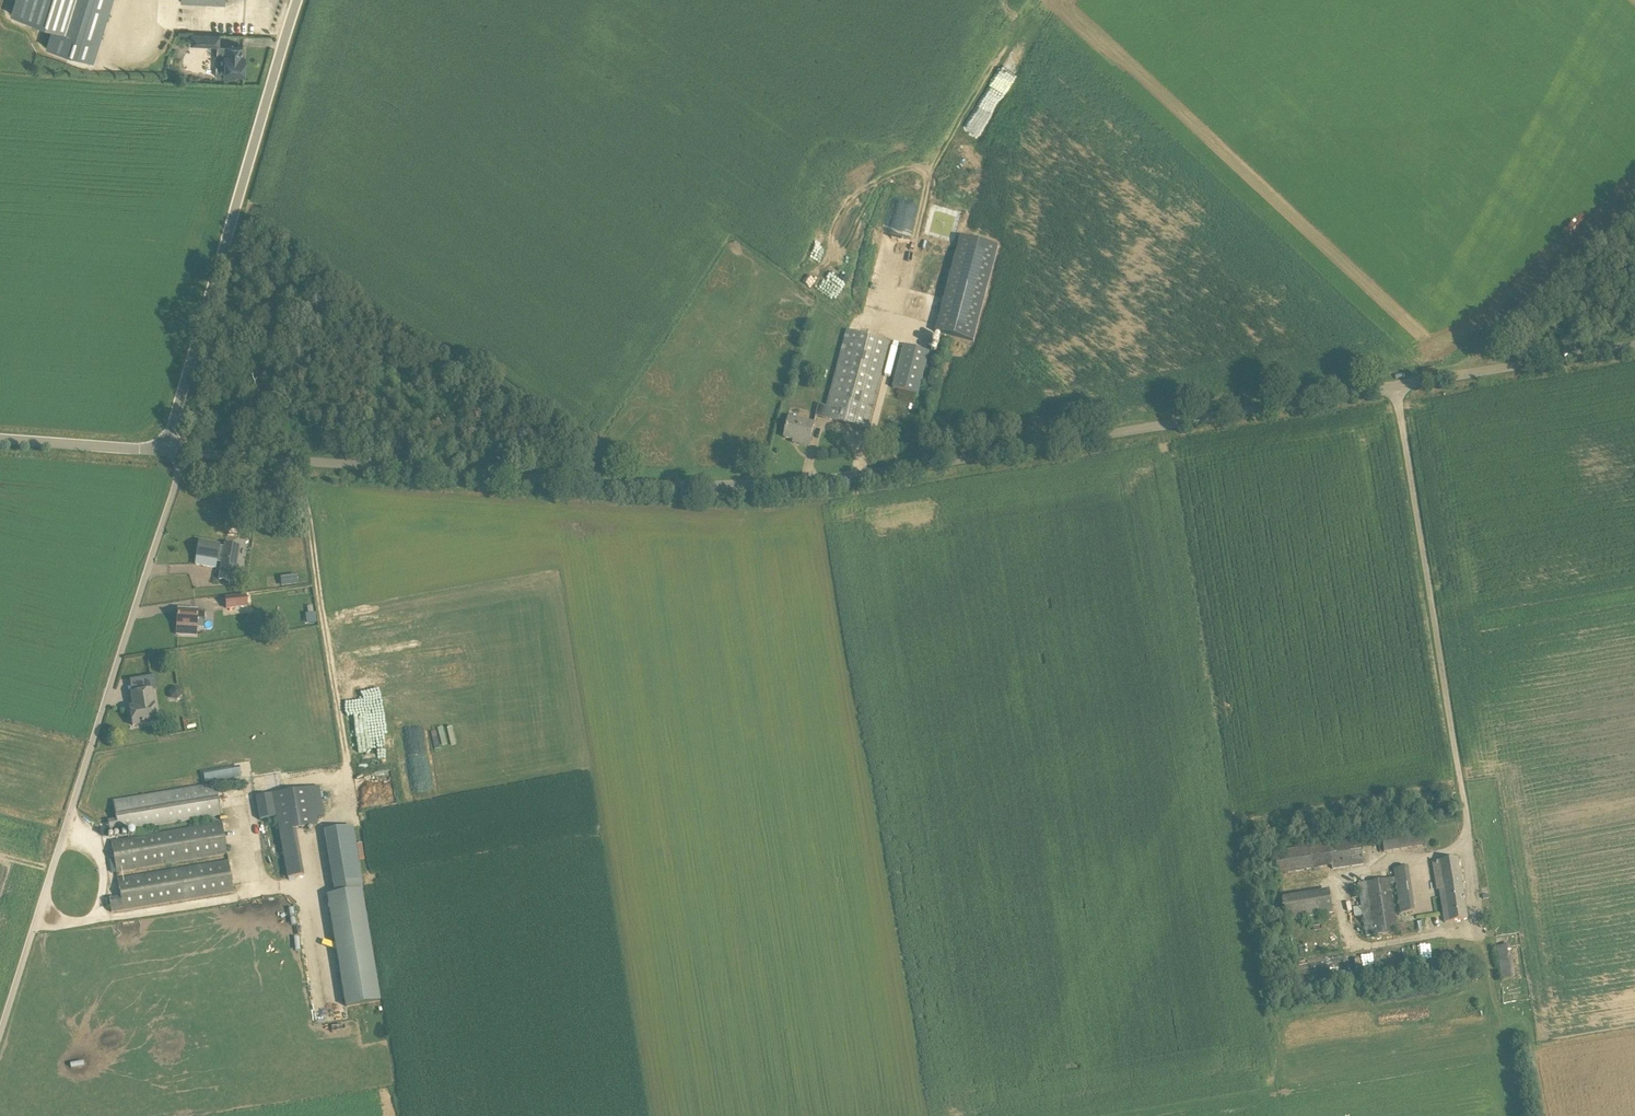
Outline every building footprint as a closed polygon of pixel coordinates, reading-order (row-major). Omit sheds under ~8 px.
[(13,15),(54,28),(48,49),(91,62),(111,0),(17,0),(13,15)] [(219,36),(192,35),(191,45),(219,46),(219,36)] [(226,56),(225,56),(224,77),(235,78),(235,75),(244,75),(245,57),(243,56),(243,47),(226,47),(226,56)] [(901,270),(914,214),(899,210),(886,267),(901,270)] [(1001,248),(962,237),(936,333),(975,344),(1001,248)] [(867,430),(891,342),(848,331),(827,406),(819,404),(816,416),(867,430)] [(930,352),(904,346),(893,388),(918,395),(930,352)] [(814,424),(789,418),(784,438),(800,441),(799,444),(809,447),(814,424)] [(277,488),(266,487),(265,503),(276,504),(277,488)] [(219,545),(199,542),(196,564),(215,568),(216,562),(222,562),(219,579),(233,582),(238,553),(224,551),(225,548),(219,547),(219,545)] [(226,610),(247,607),(246,594),(224,597),(226,610)] [(205,628),(205,620),(206,611),(178,610),(177,635),(197,636),(197,628),(205,628)] [(315,613),(313,613),(308,614),(307,614),(308,623),(316,623),(315,613)] [(181,689),(174,687),(169,691),(170,698),(177,701),(182,696),(181,689)] [(157,722),(151,690),(131,694),(134,707),(129,708),(133,726),(157,722)] [(204,775),(206,783),(243,776),(242,767),(204,775)] [(220,815),(215,785),(112,802),(115,820),(107,822),(109,833),(220,815)] [(259,820),(277,817),(288,878),(303,875),(295,829),(317,826),(310,787),(273,794),(255,797),(259,820)] [(227,853),(222,823),(111,842),(116,872),(227,853)] [(351,828),(325,832),(333,885),(360,881),(351,828)] [(1428,836),(1383,843),(1384,852),(1430,845),(1428,836)] [(1282,873),(1366,863),(1363,840),(1279,850),(1282,873)] [(1439,886),(1445,923),(1468,919),(1458,859),(1433,863),(1436,887),(1439,886)] [(111,912),(234,892),(228,861),(117,880),(120,898),(109,899),(111,912)] [(1409,865),(1394,868),(1401,913),(1416,910),(1409,865)] [(1389,879),(1357,884),(1365,936),(1397,931),(1394,914),(1393,909),(1390,885),(1389,879)] [(1329,890),(1283,898),(1286,920),(1333,913),(1329,890)] [(1291,938),(1294,951),(1302,950),(1299,936),(1291,938)] [(1333,936),(1316,939),(1318,949),(1334,946),(1333,936)] [(1512,943),(1497,946),(1504,979),(1519,976),(1512,943)]
